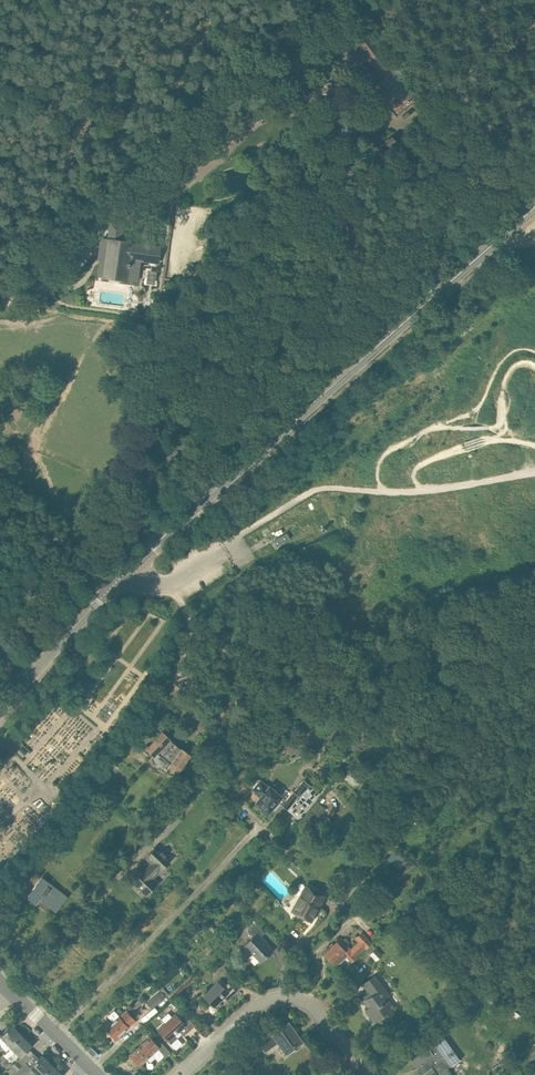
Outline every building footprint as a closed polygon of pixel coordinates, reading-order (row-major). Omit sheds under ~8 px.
[(396,116),(419,99),(415,92),(403,77),(404,76),(398,69),(397,69),(364,24),(349,36),(354,43),(347,47),(359,66),(367,60),(382,81),(369,90),(378,102),(383,99),(396,116)] [(299,56),(298,70),(312,71),(314,57),(299,56)] [(101,241),(99,259),(101,259),(100,266),(102,266),(101,276),(131,280),(138,281),(140,262),(159,264),(161,244),(155,244),(156,234),(144,233),(143,242),(122,240),(124,222),(109,221),(107,241),(101,241)] [(274,541),(277,546),(290,538),(287,532),(274,541)] [(74,689),(81,681),(76,677),(69,686),(74,689)] [(335,729),(325,740),(333,747),(343,735),(335,729)] [(154,756),(157,753),(170,764),(168,767),(178,774),(191,754),(182,747),(181,748),(171,739),(163,730),(146,748),(154,756)] [(205,741),(215,748),(222,739),(213,731),(205,741)] [(291,755),(301,744),(292,737),(283,748),(291,755)] [(293,790),(286,799),(285,798),(284,799),(261,780),(252,790),(261,797),(256,802),(262,807),(260,810),(267,815),(269,813),(269,812),(272,809),(274,810),(280,803),(298,818),(319,793),(304,779),(294,791),(293,790)] [(316,802),(298,823),(305,830),(314,820),(323,809),(316,802)] [(177,803),(167,814),(173,820),(183,808),(177,803)] [(153,879),(164,867),(171,860),(157,846),(144,858),(152,866),(146,872),(144,870),(133,882),(147,895),(158,883),(153,879)] [(400,881),(413,870),(409,864),(395,876),(400,881)] [(68,896),(51,883),(42,877),(26,897),(36,905),(42,897),(50,904),(50,908),(56,912),(59,908),(68,896)] [(325,896),(315,890),(306,886),(292,911),(311,921),(325,896)] [(273,950),(266,943),(268,942),(262,936),(265,933),(256,923),(248,931),(253,937),(243,946),(258,962),(266,955),(267,956),(273,950)] [(336,966),(344,958),(346,957),(352,963),(358,956),(365,948),(366,949),(372,943),(362,932),(355,938),(359,942),(351,949),(341,938),(324,953),(336,966)] [(377,947),(370,954),(376,961),(383,955),(377,947)] [(375,975),(363,984),(369,992),(372,995),(363,1001),(368,1008),(366,1010),(374,1022),(381,1017),(384,1020),(394,1013),(392,1010),(384,998),(387,996),(389,995),(381,984),(375,975)] [(217,1009),(237,991),(228,982),(223,986),(218,981),(203,996),(217,1009)] [(164,988),(146,1003),(152,1009),(169,994),(164,988)] [(137,1020),(136,1019),(141,1015),(132,1005),(127,1009),(119,1016),(114,1010),(108,1016),(113,1022),(106,1028),(108,1030),(106,1031),(110,1035),(111,1034),(116,1039),(137,1020)] [(153,1017),(158,1012),(155,1008),(150,1013),(153,1017)] [(184,1036),(195,1025),(186,1015),(181,1009),(176,1014),(158,1030),(168,1041),(171,1044),(178,1038),(175,1035),(179,1031),(184,1036)] [(289,1021),(272,1034),(278,1042),(287,1055),(304,1042),(289,1022),(289,1021)] [(0,1037),(0,1050),(3,1048),(6,1052),(11,1047),(10,1046),(22,1035),(12,1025),(1,1036),(0,1037)] [(270,1031),(257,1041),(264,1052),(278,1042),(272,1034),(270,1031)] [(22,1035),(10,1046),(11,1047),(20,1057),(18,1060),(22,1065),(23,1065),(26,1062),(31,1057),(26,1052),(32,1046),(22,1035)] [(410,1058),(418,1068),(419,1067),(423,1072),(419,1074),(452,1074),(451,1073),(447,1068),(450,1066),(460,1059),(444,1036),(421,1053),(412,1059),(411,1057),(410,1058)] [(155,1042),(153,1039),(150,1037),(130,1055),(140,1065),(158,1049),(166,1057),(171,1053),(159,1039),(155,1042)] [(508,1048),(500,1054),(507,1062),(514,1056),(508,1048)] [(12,1074),(24,1074),(25,1073),(27,1074),(42,1074),(52,1065),(42,1055),(39,1058),(34,1054),(31,1057),(26,1062),(23,1065),(22,1065),(12,1074)] [(12,1074),(22,1065),(18,1060),(11,1067),(12,1067),(8,1071),(12,1074)] [(52,1065),(42,1074),(63,1074),(52,1065)]
